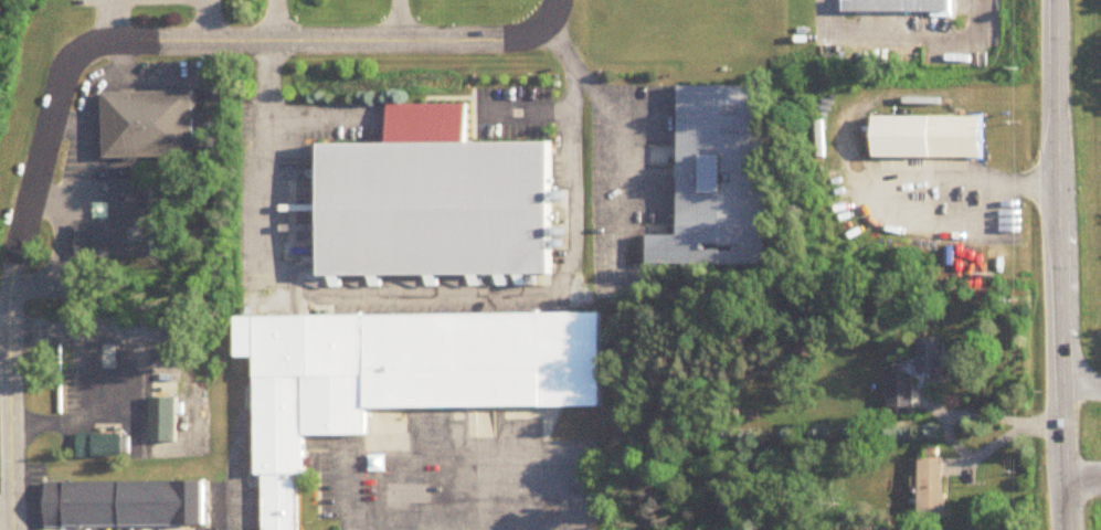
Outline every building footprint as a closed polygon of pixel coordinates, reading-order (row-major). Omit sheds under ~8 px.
[(836,9),(946,9),(947,0),(836,0),(836,9)] [(637,258),(635,229),(676,227),(679,80),(760,80),(761,259),(637,258)] [(99,88),(103,153),(193,151),(191,86),(99,88)] [(319,273),(319,138),(389,136),(388,103),(460,102),(459,139),(547,137),(547,271),(319,273)] [(871,112),(874,153),(981,153),(982,113),(871,112)] [(104,171),(106,219),(66,219),(66,255),(152,255),(151,169),(104,171)] [(294,469),(295,529),(260,529),(260,469),(254,468),(253,350),(235,350),(232,312),(593,307),(595,399),(366,404),(366,428),(300,431),(304,470),(294,469)] [(946,342),(919,340),(917,375),(944,376),(946,342)] [(893,374),(886,374),(886,409),(912,409),(912,366),(893,366),(893,374)] [(176,398),(150,398),(150,442),(176,442),(176,398)] [(77,458),(124,458),(124,434),(77,434),(77,458)] [(918,456),(918,523),(944,523),(944,459),(936,459),(936,456),(918,456)] [(38,476),(40,521),(201,522),(200,476),(38,476)]
